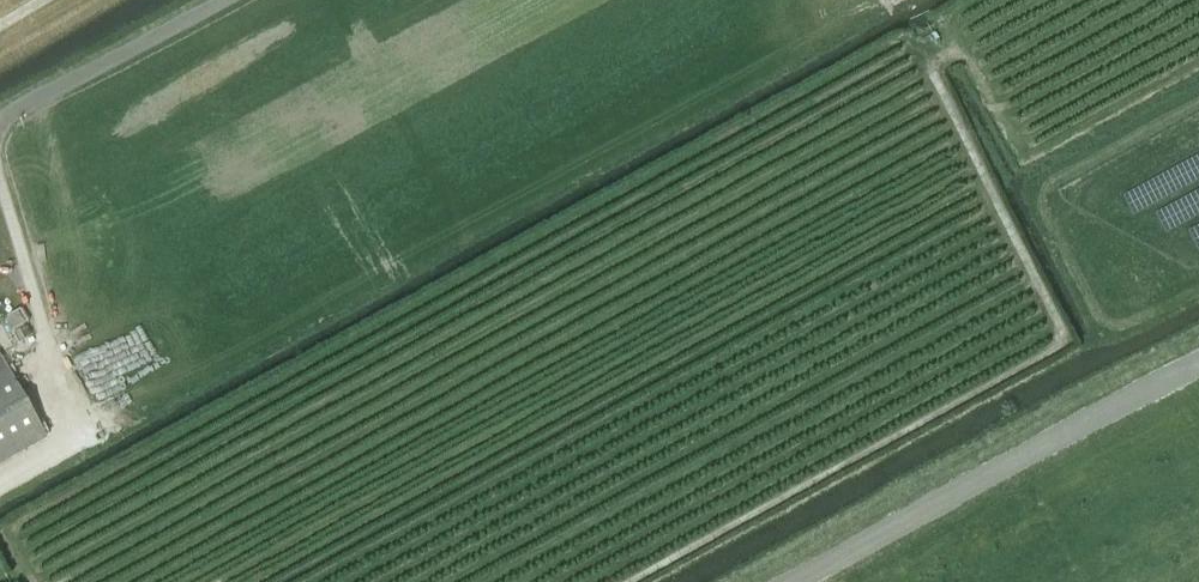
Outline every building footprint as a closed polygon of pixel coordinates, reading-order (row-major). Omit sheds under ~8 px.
[(0,323),(0,344),(8,342),(2,322),(0,323)] [(7,371),(0,359),(0,464),(45,438),(7,371)]
